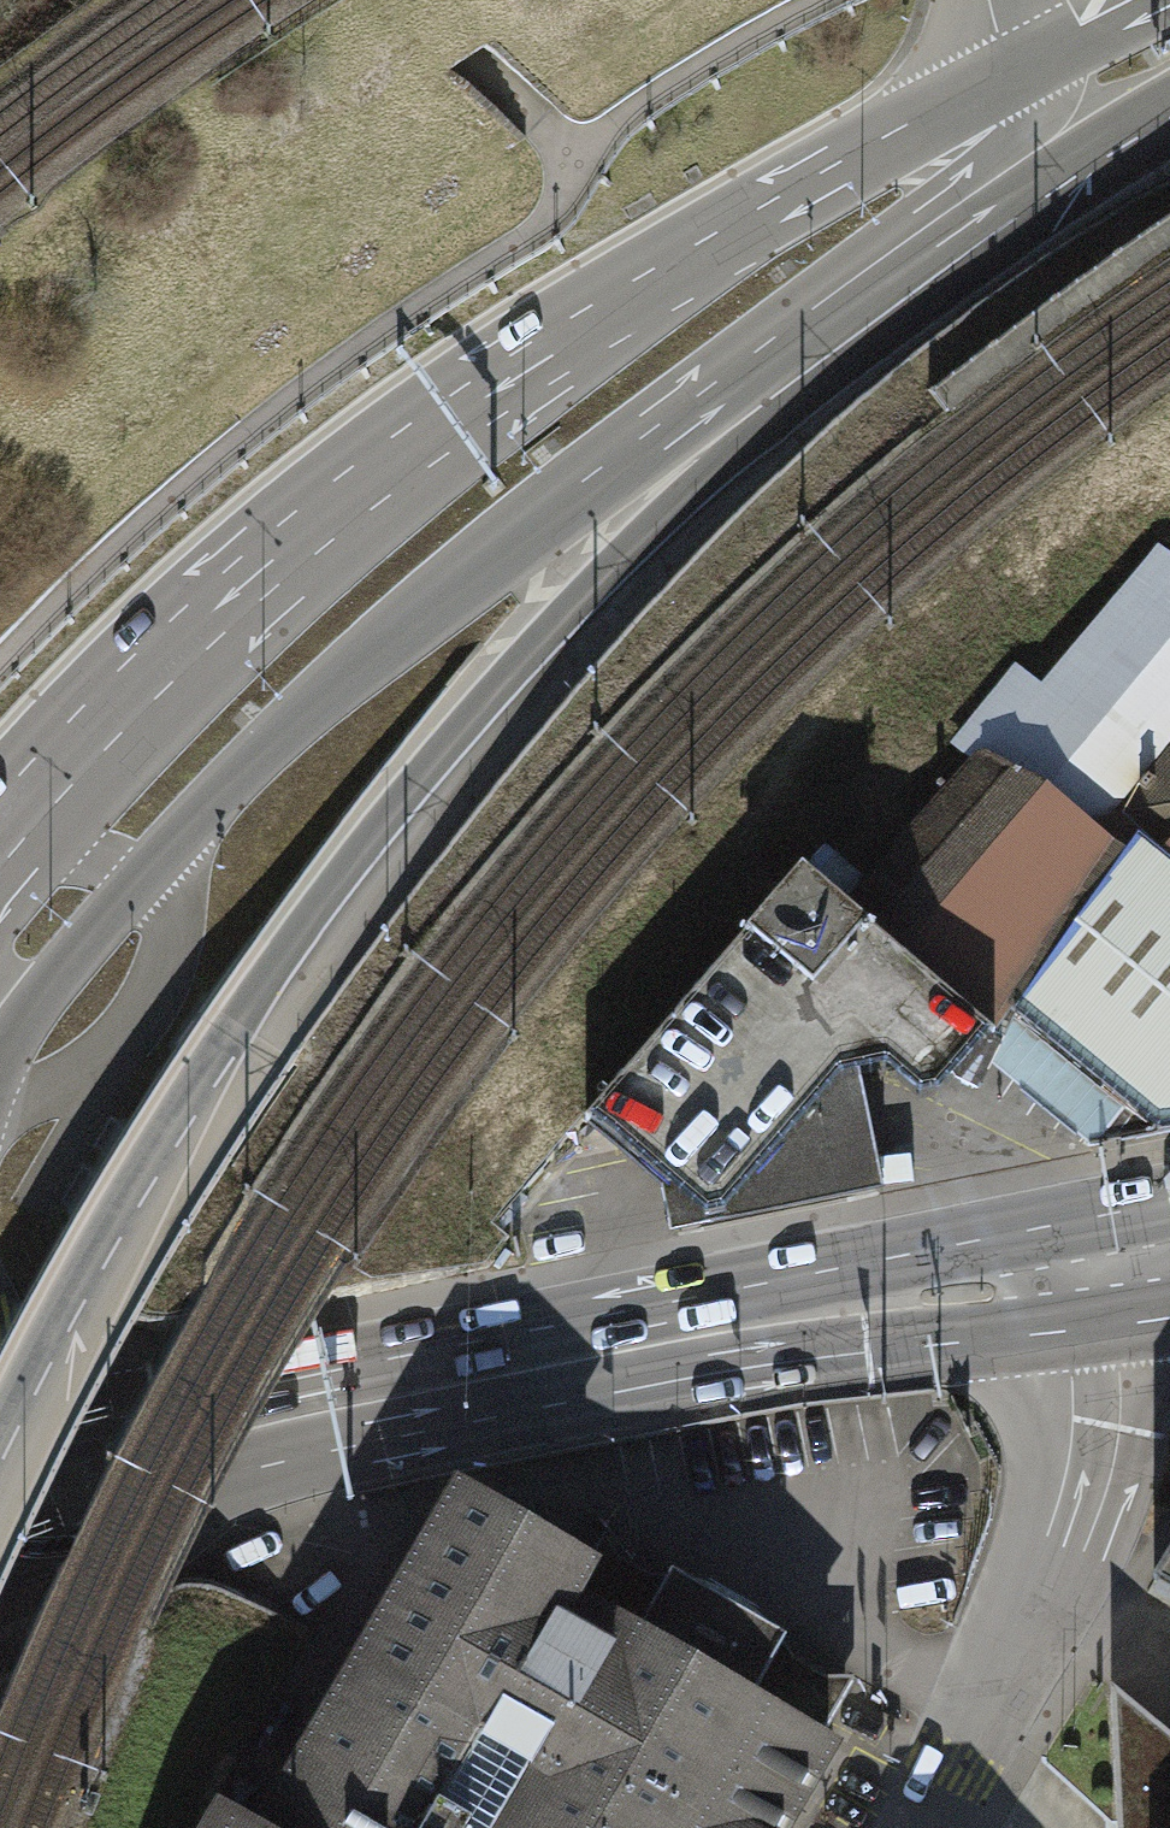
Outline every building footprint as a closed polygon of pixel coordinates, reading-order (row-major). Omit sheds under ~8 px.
[(1158,557),(1042,694),(1016,674),(952,754),(970,769),(977,761),(1096,841),(1169,763),(1169,566),(1158,557)] [(977,761),(970,769),(865,886),(843,913),(991,1037),(1007,1019),(1127,869),(1096,841),(977,761)] [(1096,841),(1127,869),(1141,852),(1169,876),(1169,763),(1096,841)] [(856,1078),(879,1075),(919,1108),(936,1105),(991,1037),(843,913),(865,886),(825,851),(585,1129),(629,1166),(831,1081),(856,1078)] [(1007,1019),(1156,1139),(1169,1136),(1169,876),(1141,852),(1127,869),(1007,1019)] [(867,1123),(856,1078),(831,1081),(629,1166),(638,1174),(661,1194),(666,1217),(672,1242),(883,1197),(878,1173),(867,1123)] [(853,1739),(596,1587),(612,1554),(467,1471),(265,1812),(225,1792),(205,1827),(801,1827),(853,1739)] [(1151,1575),(1169,1587),(1169,1550),(1151,1575)] [(1112,1681),(1117,1827),(1169,1827),(1169,1730),(1112,1681)]
